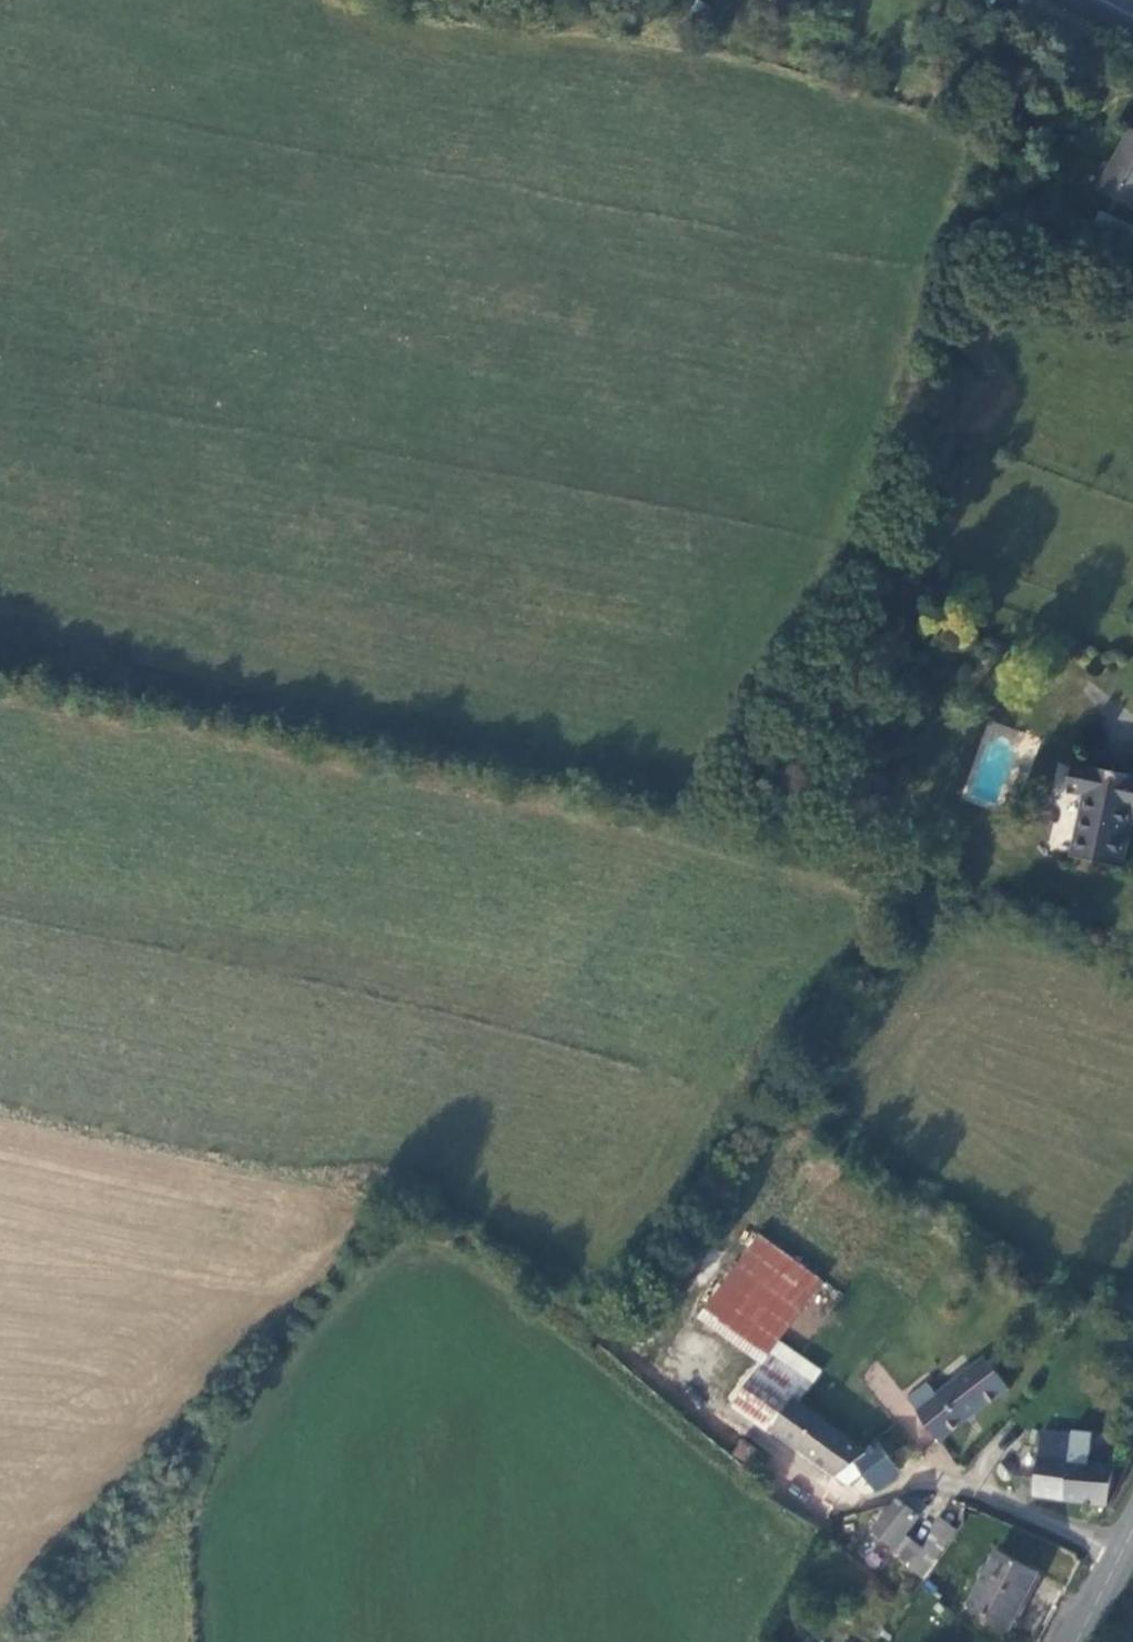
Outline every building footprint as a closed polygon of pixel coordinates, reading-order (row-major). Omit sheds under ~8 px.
[(1130,131),(1100,191),(1132,209),(1132,133),(1130,131)] [(1099,211),(1094,221),(1127,237),(1132,228),(1099,211)] [(1070,855),(1120,866),(1132,811),(1132,777),(1073,763),(1067,789),(1085,793),(1070,855)] [(708,1310),(770,1355),(820,1283),(760,1237),(708,1310)] [(809,1382),(770,1355),(737,1403),(775,1431),(795,1402),(809,1382)] [(939,1440),(1008,1390),(984,1361),(917,1409),(939,1440)] [(863,1472),(878,1492),(901,1471),(878,1442),(862,1449),(795,1402),(775,1431),(847,1484),(863,1472)] [(1024,1420),(1020,1458),(1019,1470),(1017,1492),(1035,1496),(1041,1434),(1073,1438),(1072,1463),(1113,1467),(1118,1433),(1024,1420)] [(1035,1496),(1107,1506),(1113,1467),(1072,1463),(1073,1438),(1041,1434),(1035,1496)] [(746,1443),(737,1456),(760,1473),(769,1460),(746,1443)] [(917,1506),(906,1499),(896,1502),(873,1532),(913,1562),(922,1549),(904,1535),(918,1516),(913,1512),(917,1506)] [(925,1544),(922,1549),(913,1562),(910,1566),(924,1575),(938,1553),(925,1544)] [(1037,1574),(998,1553),(969,1607),(1009,1627),(1037,1574)]
